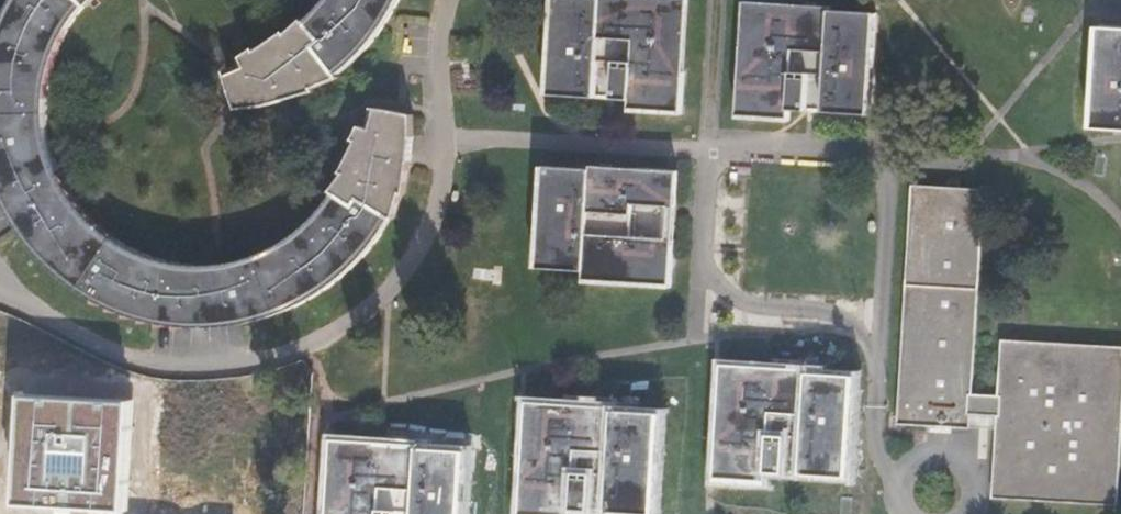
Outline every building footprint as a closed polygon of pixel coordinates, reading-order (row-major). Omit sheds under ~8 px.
[(16,18),(8,35),(0,53),(0,190),(1,195),(18,232),(27,246),(47,271),(77,298),(123,322),(159,334),(193,338),(219,337),(257,332),(316,307),(339,291),(356,276),(368,263),(379,249),(389,233),(404,204),(413,177),(415,126),(378,121),(372,140),(363,138),(358,158),(332,208),(315,230),(289,252),(253,269),(234,273),(218,276),(183,275),(161,271),(129,258),(108,244),(84,221),(66,194),(56,171),(50,144),(50,105),(55,78),(69,46),(83,23),(111,0),(27,0),(16,18)] [(321,10),(295,40),(249,67),(254,76),(229,83),(241,118),(317,101),(343,91),(333,75),(357,54),(372,36),(388,13),(395,0),(328,0),(321,10)] [(677,0),(675,0),(553,0),(547,95),(613,98),(615,60),(634,61),(632,96),(632,112),(682,115),(685,77),(673,77),(677,0)] [(868,12),(745,5),(740,81),(728,80),(726,118),(776,121),(777,105),(779,70),(799,72),(797,111),(862,114),(868,12)] [(1097,26),(1091,128),(1120,130),(1120,28),(1097,26)] [(632,96),(634,61),(615,60),(613,95),(632,96)] [(799,72),(779,70),(777,105),(797,106),(799,72)] [(663,242),(667,173),(545,166),(540,268),(584,270),(583,283),(671,288),(674,242),(663,242)] [(674,242),(679,175),(667,173),(663,242),(674,242)] [(1120,463),(1120,346),(1001,340),(998,395),(973,394),(985,189),(912,185),(898,425),(970,429),(971,415),(997,417),(992,499),(1119,506),(1120,463)] [(853,478),(859,375),(808,372),(809,368),(722,363),(715,481),(766,484),(767,473),(769,434),(788,435),(786,468),(801,469),(801,475),(853,478)] [(136,402),(28,395),(20,502),(129,510),(136,402)] [(664,413),(613,410),(614,406),(527,401),(521,513),(572,513),(572,511),(574,472),(593,473),(591,507),(606,508),(606,513),(621,513),(658,513),(664,413)] [(786,468),(788,435),(769,434),(767,473),(786,473),(786,468)] [(469,451),(418,448),(418,443),(398,442),(332,438),(327,513),(379,513),(379,510),(398,511),(398,513),(465,513),(469,451)] [(591,507),(593,473),(574,472),(572,511),(591,512),(591,507)]
